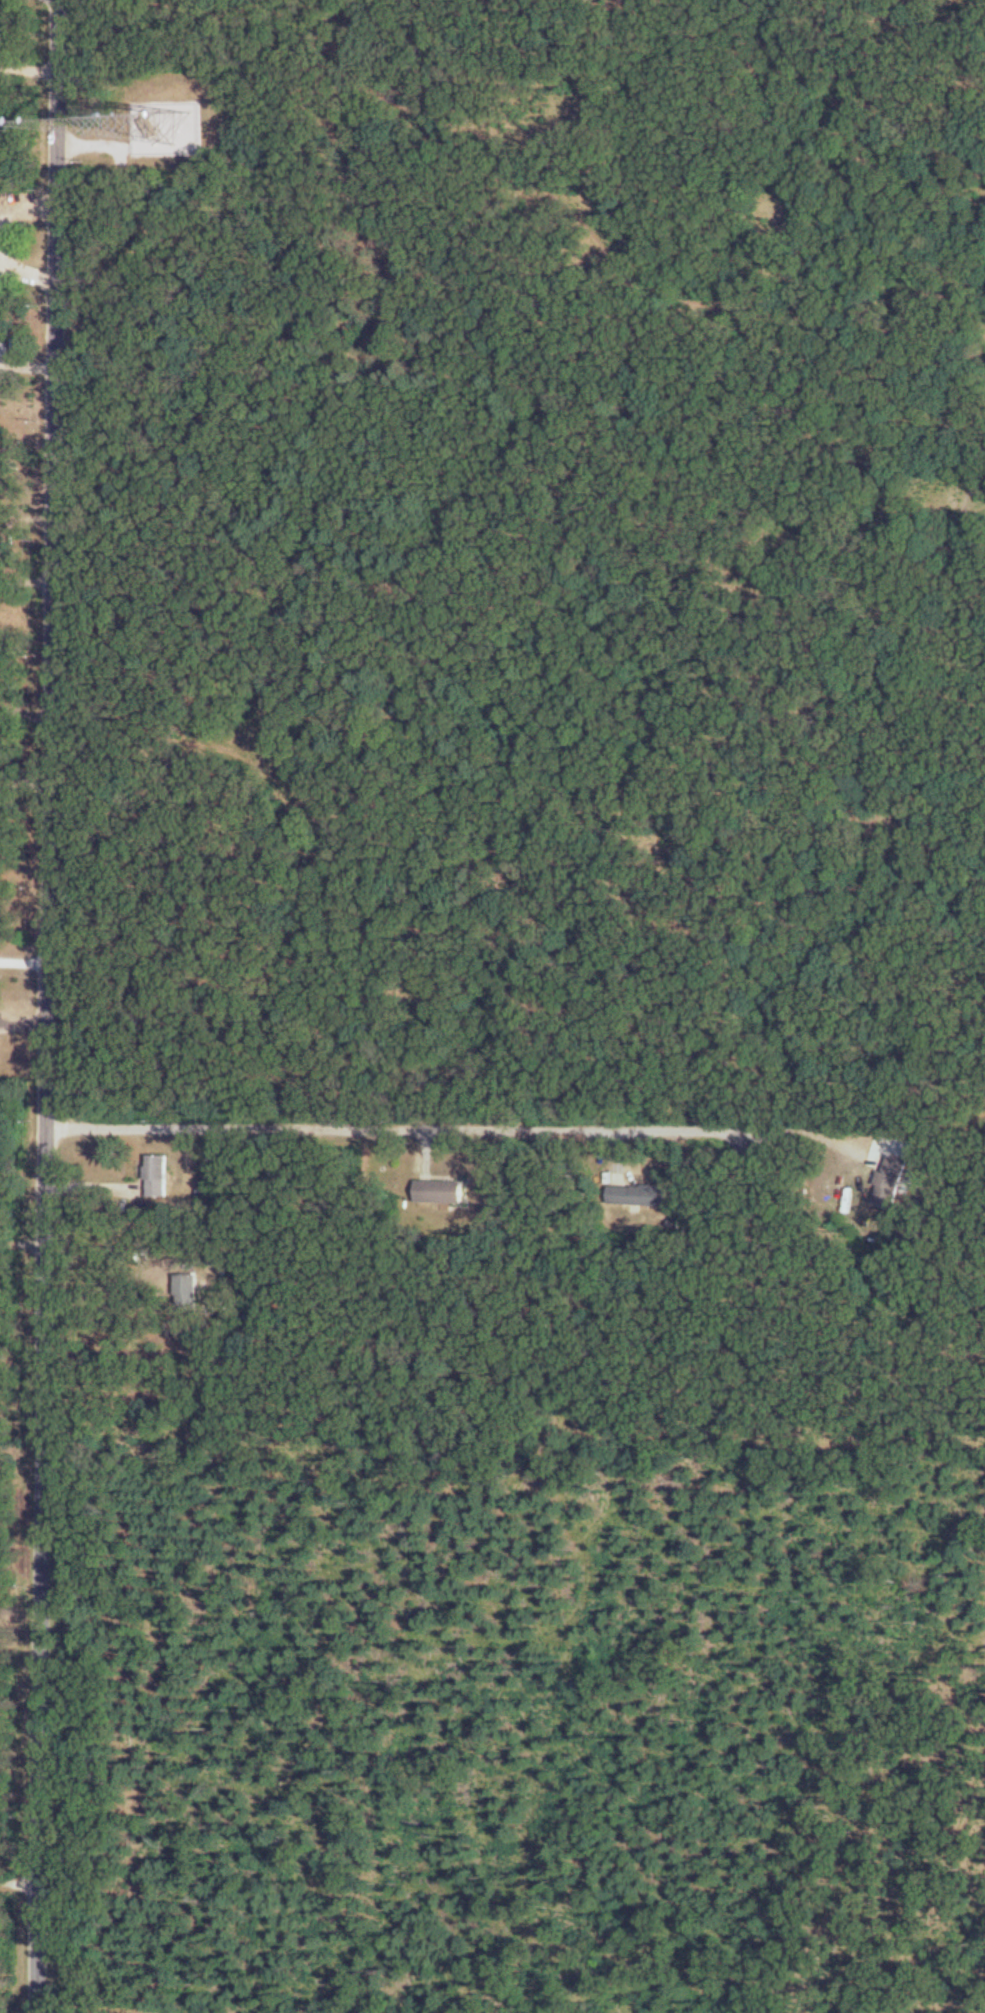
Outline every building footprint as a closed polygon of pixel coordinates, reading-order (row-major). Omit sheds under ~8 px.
[(169,1196),(169,1155),(150,1155),(150,1196),(169,1196)] [(909,1162),(889,1156),(874,1202),(895,1209),(909,1162)] [(465,1181),(418,1181),(418,1202),(465,1202),(465,1181)] [(670,1205),(670,1186),(612,1184),(611,1204),(670,1205)] [(199,1311),(199,1274),(177,1274),(177,1311),(199,1311)]
